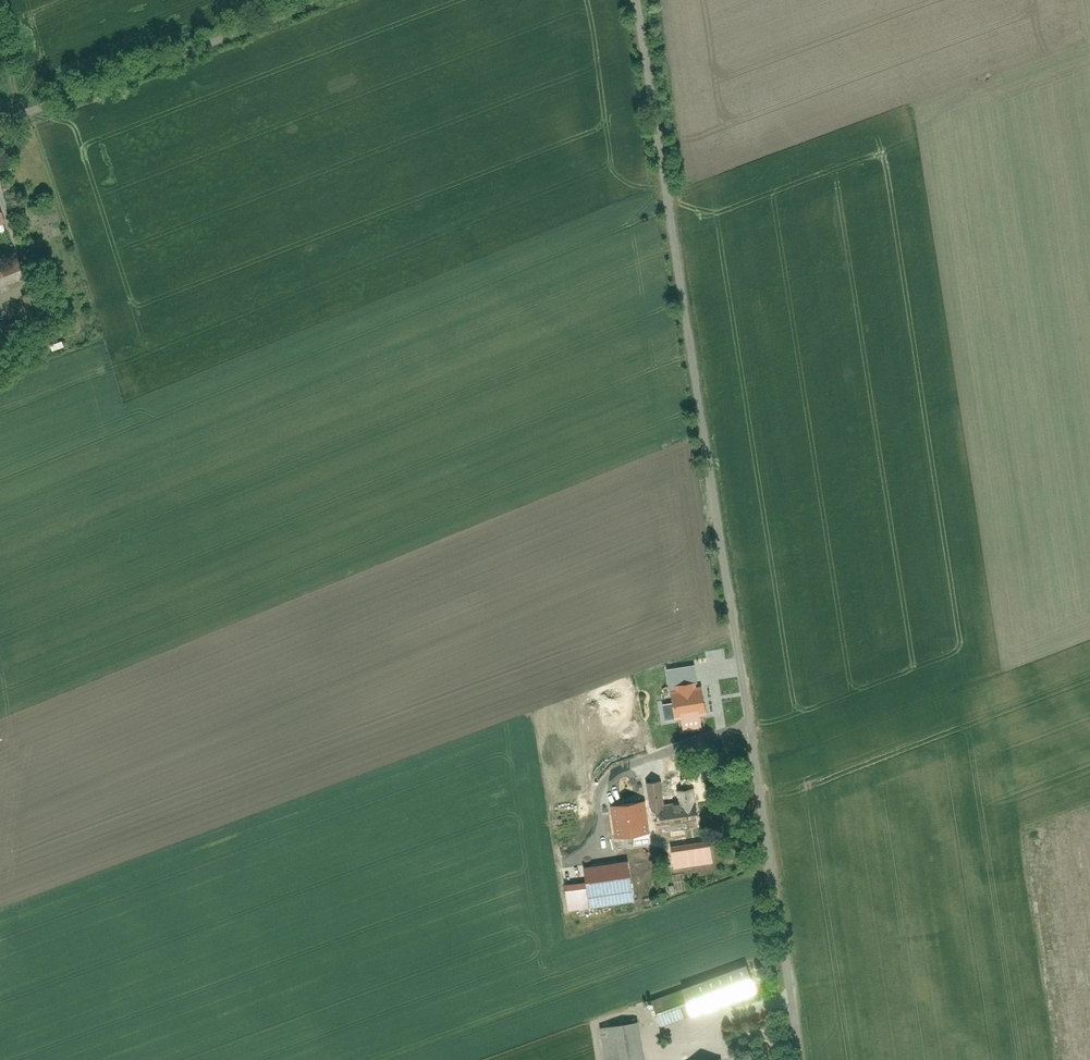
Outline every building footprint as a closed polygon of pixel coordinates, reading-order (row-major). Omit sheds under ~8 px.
[(44,231),(47,239),(54,237),(52,229),(44,231)] [(0,257),(0,287),(24,277),(13,251),(0,257)] [(61,341),(48,344),(50,350),(62,347),(61,341)] [(669,743),(667,732),(659,734),(661,745),(669,743)] [(657,735),(649,737),(651,748),(659,747),(657,735)] [(652,798),(609,804),(613,837),(703,824),(697,786),(680,789),(682,799),(668,801),(665,779),(650,782),(652,798)] [(631,861),(588,867),(594,907),(637,901),(631,861)] [(749,965),(655,999),(664,1024),(758,989),(749,965)] [(642,1020),(603,1027),(608,1059),(648,1059),(642,1020)]
